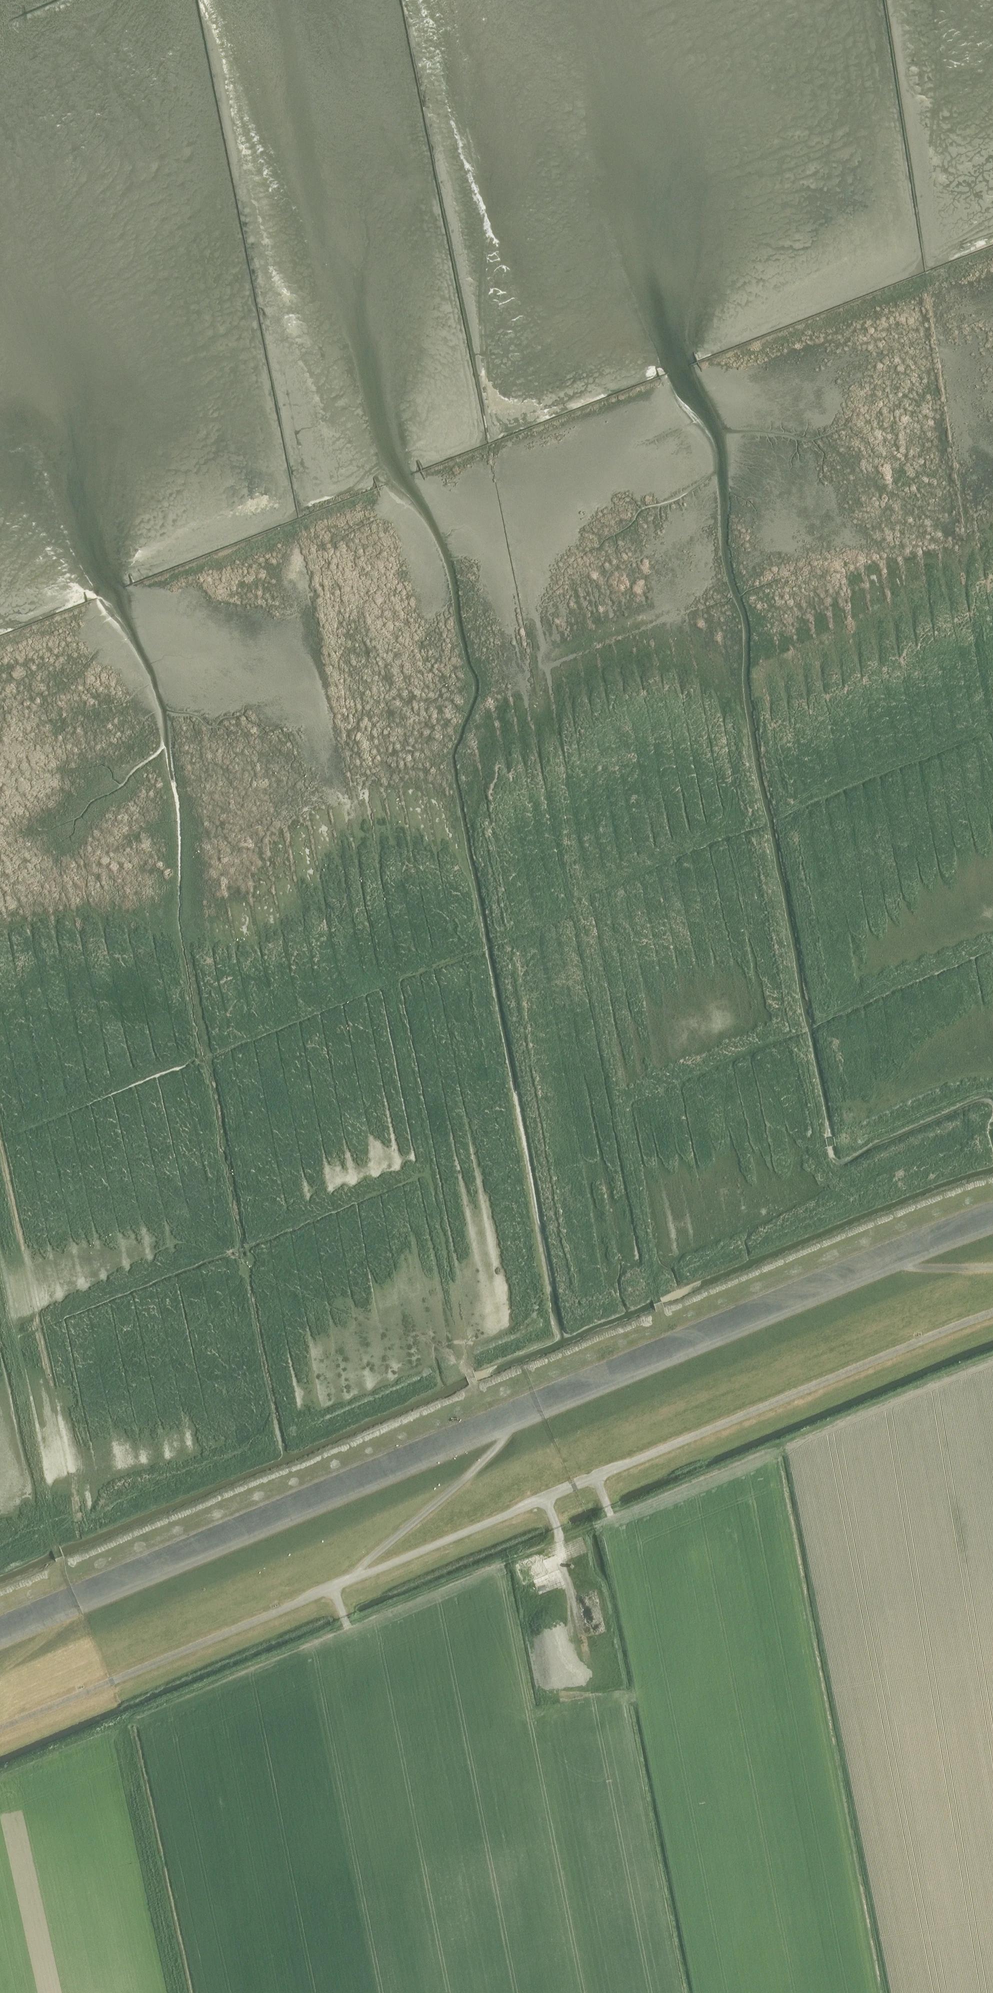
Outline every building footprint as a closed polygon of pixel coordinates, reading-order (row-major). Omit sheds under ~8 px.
[(829,1147),(837,1145),(836,1137),(828,1138),(829,1147)] [(580,1553),(590,1550),(587,1540),(577,1544),(580,1553)]
